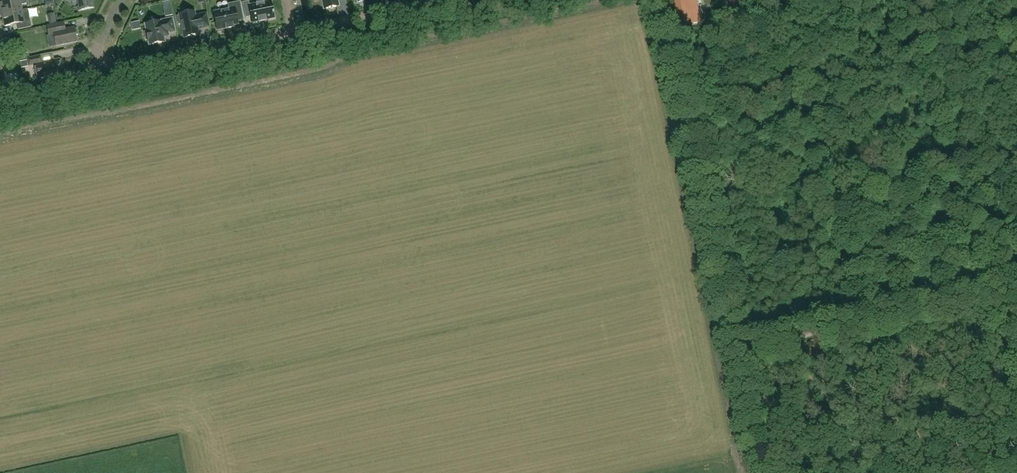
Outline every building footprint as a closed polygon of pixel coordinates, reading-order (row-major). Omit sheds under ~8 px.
[(22,11),(21,5),(26,4),(25,0),(12,0),(12,1),(0,3),(0,4),(2,15),(22,11)] [(78,6),(75,7),(76,12),(93,8),(91,0),(77,0),(78,6)] [(324,9),(339,6),(337,0),(322,0),(324,9)] [(266,19),(274,18),(273,14),(274,14),(273,12),(271,1),(250,5),(249,1),(242,2),(245,18),(251,16),(252,22),(258,21),(259,23),(266,21),(266,19)] [(244,19),(240,2),(228,4),(229,8),(219,10),(219,11),(214,12),(217,30),(226,28),(226,29),(233,28),(233,25),(238,24),(237,19),(243,18),(243,20),(244,19)] [(24,22),(22,11),(2,15),(5,26),(16,24),(18,30),(30,27),(29,21),(24,22)] [(198,29),(209,27),(206,14),(195,16),(194,11),(179,14),(180,16),(177,16),(179,24),(181,24),(184,38),(199,35),(198,29)] [(148,40),(149,45),(164,42),(163,36),(168,35),(168,36),(169,36),(168,33),(175,32),(172,19),(165,20),(165,22),(160,23),(160,21),(145,24),(147,31),(144,32),(146,40),(148,40)] [(74,27),(65,29),(64,23),(59,24),(47,26),(49,36),(54,35),(56,47),(77,42),(77,41),(78,41),(76,28),(74,29),(74,27)] [(58,61),(58,60),(42,63),(40,56),(27,59),(28,66),(34,65),(37,79),(61,74),(61,73),(63,72),(60,61),(58,61)]
